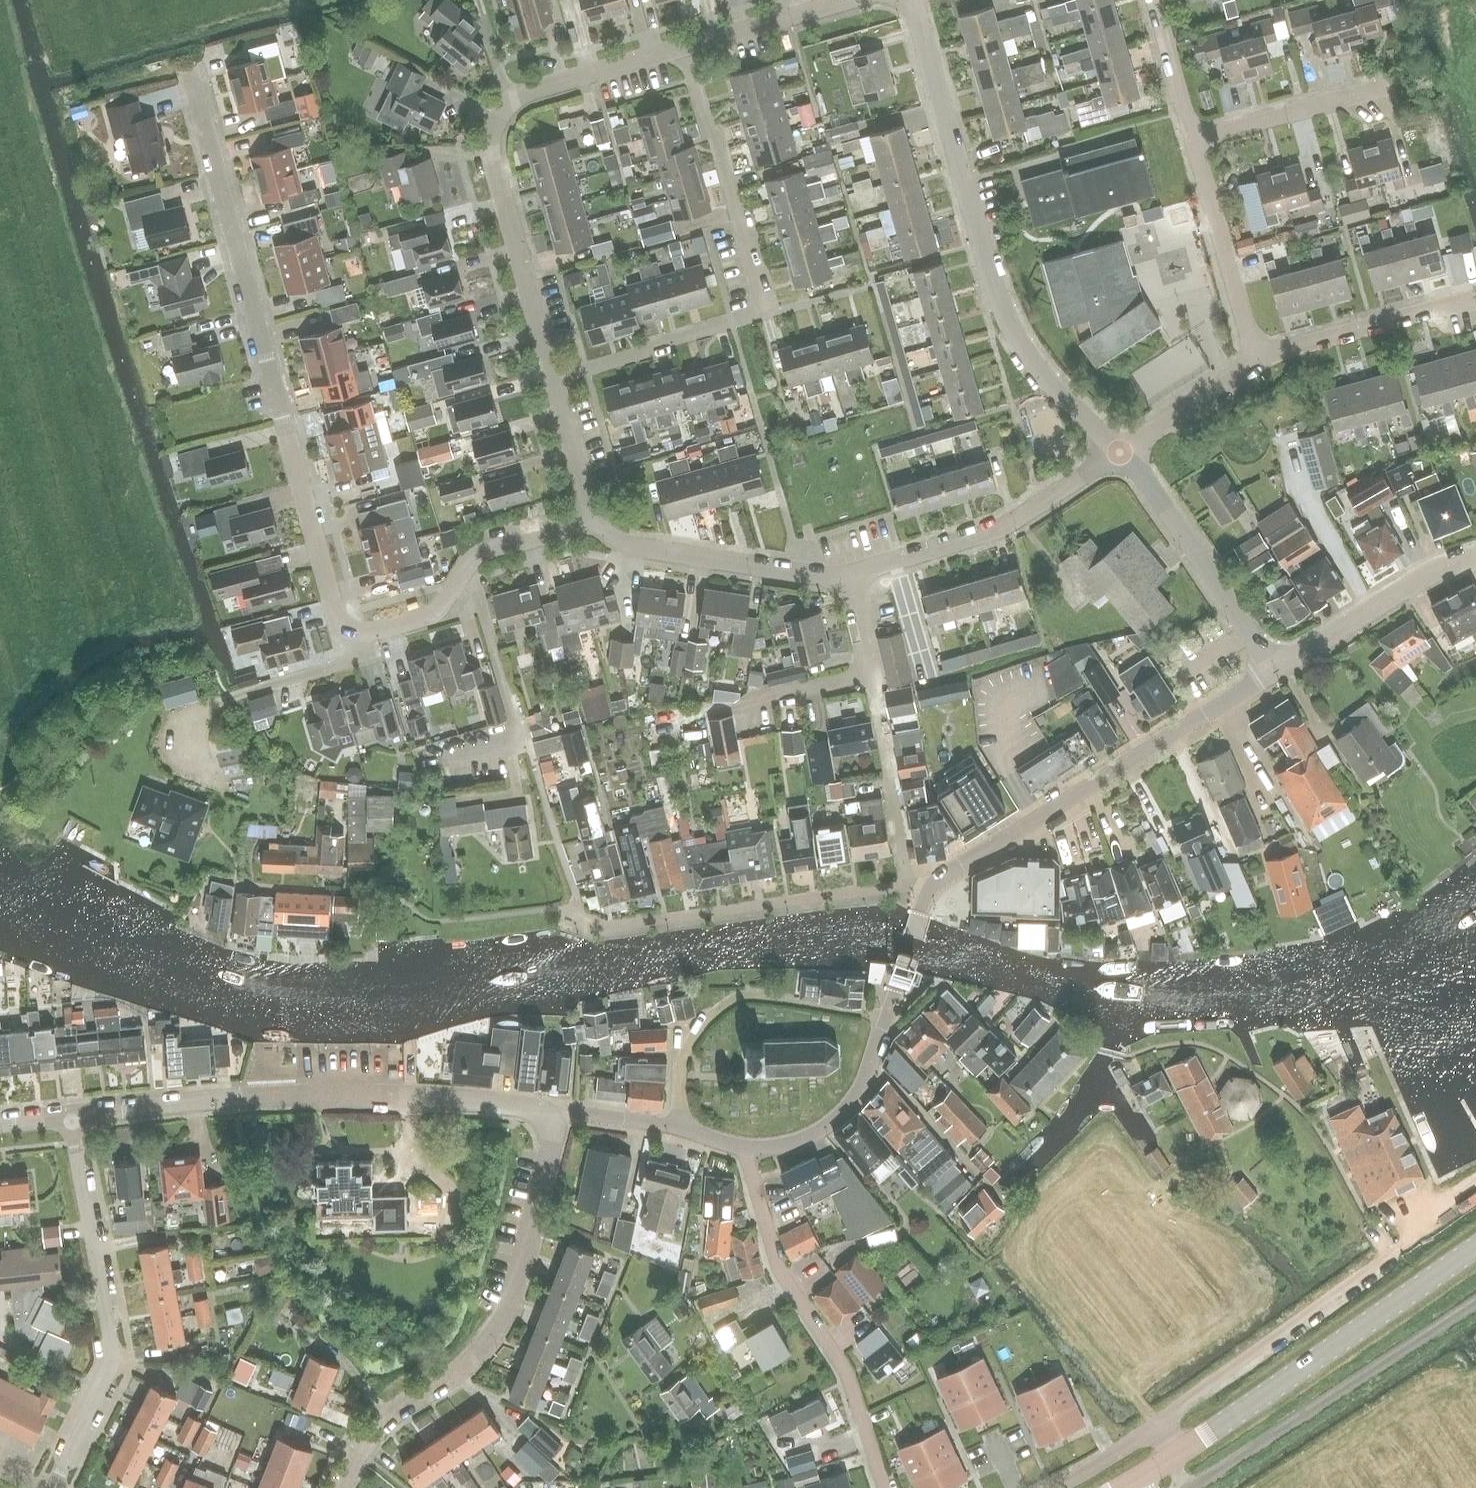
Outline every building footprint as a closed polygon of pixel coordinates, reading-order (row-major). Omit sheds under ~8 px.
[(485,48),(470,35),(479,24),(450,0),(431,0),(424,9),(448,29),(435,45),(466,71),(485,48)] [(518,38),(544,31),(542,23),(553,20),(548,0),(507,0),(518,38)] [(587,22),(609,16),(604,0),(580,0),(587,22)] [(609,16),(630,10),(627,0),(604,0),(609,16)] [(1065,2),(1068,11),(1079,8),(1106,0),(1071,0),(1065,2)] [(1068,11),(1070,20),(1082,17),(1086,32),(1119,22),(1113,0),(1106,0),(1079,8),(1068,11)] [(1223,1),(1227,19),(1238,16),(1234,0),(1227,0),(1224,1),(1223,1)] [(1344,54),(1351,52),(1351,50),(1365,45),(1363,38),(1384,33),(1377,8),(1395,3),(1394,0),(1342,0),(1345,11),(1333,15),(1344,54)] [(1050,16),(1068,11),(1065,2),(1048,7),(1050,16)] [(1344,54),(1333,15),(1321,18),(1318,5),(1289,13),(1295,34),(1314,28),(1317,39),(1314,39),(1311,44),(1314,53),(1319,56),(1321,55),(1322,57),(1337,53),(1338,56),(1344,54)] [(966,40),(1029,22),(1026,13),(1009,18),(1009,17),(997,21),(992,6),(959,15),(966,40)] [(1276,22),(1285,19),(1281,6),(1273,8),(1276,22)] [(1033,7),(1025,10),(1026,13),(1029,22),(1037,20),(1033,7)] [(1048,7),(1040,9),(1043,18),(1050,16),(1048,7)] [(1068,11),(1050,16),(1053,25),(1070,20),(1068,11)] [(1241,40),(1252,80),(1259,78),(1259,75),(1273,71),(1265,42),(1277,39),(1271,18),(1250,24),(1254,37),(1241,40)] [(973,64),(1006,55),(1002,40),(1014,37),(1014,36),(1031,31),(1029,22),(966,40),(973,64)] [(1090,47),(1079,50),(1081,59),(1093,56),(1126,46),(1119,22),(1086,32),(1090,47)] [(1252,80),(1241,40),(1229,44),(1226,31),(1201,38),(1207,58),(1222,54),(1230,83),(1245,79),(1246,81),(1252,80)] [(357,40),(352,52),(359,56),(356,61),(369,67),(377,50),(357,40)] [(254,61),(228,68),(234,91),(272,81),(272,79),(286,75),(285,71),(281,54),(277,41),(251,48),(254,61)] [(862,55),(859,43),(830,51),(833,63),(854,57),(866,100),(894,92),(882,49),(862,55)] [(1093,56),(1081,59),(1084,69),(1084,70),(1096,66),(1100,80),(1133,71),(1126,46),(1093,56)] [(1064,64),(1081,59),(1079,50),(1061,55),(1064,64)] [(980,88),(1042,70),(1051,68),(1048,59),(1023,66),(1010,69),(1006,55),(973,64),(980,88)] [(796,57),(785,60),(787,68),(798,65),(796,59),(796,57)] [(1081,59),(1064,64),(1067,74),(1084,69),(1081,59)] [(391,88),(377,118),(403,131),(409,120),(430,130),(444,102),(418,90),(425,76),(400,63),(389,87),(391,88)] [(736,100),(778,88),(772,64),(730,76),(736,100)] [(987,112),(1020,103),(1016,88),(1045,80),(1042,70),(980,88),(987,112)] [(1104,95),(1092,98),(1092,99),(1095,108),(1107,105),(1140,95),(1133,71),(1100,80),(1104,95)] [(272,81),(234,91),(240,113),(266,106),(269,119),(296,112),(292,99),(278,103),(272,81)] [(742,121),(784,109),(778,88),(736,100),(742,121)] [(815,91),(817,99),(828,96),(826,88),(815,91)] [(313,93),(295,97),(301,121),(319,117),(313,93)] [(1092,99),(1075,104),(1082,126),(1111,118),(1110,114),(1107,105),(1095,108),(1092,99)] [(143,119),(138,101),(108,109),(115,135),(124,133),(134,170),(165,162),(153,116),(143,119)] [(89,115),(86,103),(70,107),(74,119),(89,115)] [(816,124),(811,103),(799,107),(805,127),(816,124)] [(1039,124),(1042,137),(1069,130),(1064,112),(1055,115),(1053,110),(1036,115),(1036,114),(1024,117),(1020,103),(987,112),(994,137),(1024,129),(1039,124)] [(644,138),(680,128),(674,106),(638,117),(644,138)] [(749,144),(791,132),(784,109),(742,121),(749,144)] [(599,144),(610,141),(604,118),(592,121),(599,144)] [(834,142),(861,134),(858,121),(830,129),(834,142)] [(630,141),(625,125),(614,128),(618,144),(630,141)] [(877,159),(910,150),(903,125),(870,134),(877,159)] [(686,148),(685,148),(680,128),(644,138),(650,159),(657,157),(659,156),(686,148)] [(257,177),(295,167),(290,147),(304,143),(301,130),(274,137),(278,150),(251,157),(257,177)] [(791,132),(749,144),(755,166),(797,154),(791,132)] [(532,167),(569,158),(563,137),(527,148),(532,167)] [(844,152),(862,147),(859,137),(841,142),(844,152)] [(1139,152),(1135,137),(1060,158),(1063,168),(1021,179),(1034,226),(1076,215),(1155,193),(1143,151),(1139,152)] [(1369,140),(1379,179),(1391,176),(1395,189),(1405,186),(1401,173),(1391,137),(1376,141),(1375,138),(1369,140)] [(1367,183),(1379,179),(1369,140),(1362,142),(1362,145),(1348,149),(1356,178),(1344,181),(1350,201),(1371,195),(1367,183)] [(663,177),(699,167),(693,146),(685,148),(686,148),(659,156),(657,157),(663,177)] [(811,178),(836,171),(829,148),(804,155),(811,178)] [(884,183),(917,174),(910,150),(877,159),(884,183)] [(408,165),(405,156),(404,151),(381,158),(389,186),(400,182),(406,201),(438,191),(429,159),(408,165)] [(633,167),(630,155),(622,157),(625,169),(633,167)] [(539,189),(575,180),(569,158),(532,167),(539,189)] [(1424,186),(1446,180),(1442,162),(1419,168),(1424,186)] [(1277,166),(1288,205),(1300,202),(1304,215),(1324,209),(1319,188),(1307,192),(1299,163),(1284,167),(1284,164),(1277,166)] [(1245,195),(1254,229),(1279,222),(1276,209),(1288,205),(1277,166),(1270,168),(1270,171),(1256,175),(1258,181),(1251,183),(1245,195)] [(295,167),(257,177),(263,202),(290,195),(293,208),(319,201),(316,188),(302,192),(295,167)] [(669,198),(705,188),(699,167),(663,177),(669,198)] [(772,202),(823,188),(821,180),(805,184),(801,171),(766,181),(772,202)] [(629,185),(638,183),(636,178),(635,174),(627,177),(629,185)] [(891,207),(924,198),(917,174),(884,183),(891,207)] [(855,192),(872,187),(870,177),(852,182),(855,192)] [(544,209),(581,200),(575,180),(539,189),(544,209)] [(872,187),(855,192),(858,201),(875,196),(872,187)] [(705,188),(669,198),(675,219),(711,209),(705,188)] [(778,224),(813,214),(810,201),(826,196),(823,188),(772,202),(778,224)] [(161,192),(124,201),(131,230),(137,249),(152,246),(189,236),(182,207),(166,211),(161,192)] [(341,193),(326,197),(328,206),(344,202),(341,193)] [(898,232),(931,222),(924,198),(891,207),(898,232)] [(1344,224),(1372,217),(1366,198),(1339,206),(1344,224)] [(646,206),(644,199),(633,202),(635,209),(646,206)] [(550,228),(586,219),(581,200),(544,209),(550,228)] [(1161,205),(1141,211),(1145,223),(1164,217),(1161,205)] [(1414,221),(1410,209),(1410,207),(1400,210),(1404,223),(1414,221)] [(643,208),(632,211),(636,224),(646,221),(643,208)] [(1126,227),(1138,223),(1135,213),(1123,216),(1126,227)] [(784,244),(835,230),(833,221),(817,226),(813,214),(778,224),(784,244)] [(848,214),(840,216),(843,228),(851,225),(848,214)] [(280,244),(275,246),(280,266),(281,270),(323,259),(317,236),(322,235),(316,215),(283,224),(286,236),(290,235),(292,241),(280,244)] [(1314,215),(1292,221),(1296,234),(1317,228),(1314,215)] [(586,219),(550,228),(557,253),(593,242),(586,219)] [(645,245),(675,236),(670,220),(640,229),(645,245)] [(1404,223),(1408,239),(1419,277),(1445,270),(1435,232),(1418,236),(1414,221),(1404,223)] [(931,222),(898,232),(905,256),(938,247),(931,222)] [(425,225),(389,235),(392,249),(401,247),(407,268),(414,266),(418,264),(429,261),(452,255),(445,230),(428,235),(425,225)] [(869,240),(886,235),(883,226),(866,231),(869,240)] [(1419,277),(1408,239),(1395,243),(1391,227),(1381,230),(1385,245),(1396,284),(1419,277)] [(791,269),(826,259),(822,242),(837,238),(835,230),(784,244),(791,269)] [(1396,284),(1385,245),(1372,249),(1367,233),(1358,236),(1362,253),(1364,252),(1375,289),(1396,284)] [(1468,233),(1449,238),(1453,254),(1472,249),(1468,233)] [(886,235),(869,240),(871,249),(889,244),(886,235)] [(357,248),(353,237),(340,240),(343,252),(357,248)] [(1308,240),(1309,247),(1320,244),(1318,237),(1308,240)] [(1122,240),(1044,262),(1062,326),(1073,323),(1084,338),(1079,341),(1096,367),(1160,324),(1144,298),(1140,301),(1122,240)] [(681,241),(668,245),(672,256),(681,254),(684,253),(681,241)] [(613,242),(593,247),(595,257),(596,258),(616,253),(616,252),(616,251),(613,242)] [(1310,249),(1314,265),(1325,303),(1351,296),(1341,258),(1324,262),(1320,246),(1310,249)] [(862,262),(858,250),(844,254),(847,266),(862,262)] [(1325,303),(1314,265),(1301,269),(1297,253),(1287,255),(1291,271),(1302,309),(1325,303)] [(676,272),(686,307),(711,300),(708,287),(705,277),(701,265),(686,269),(681,254),(672,256),(676,272)] [(842,254),(826,259),(791,269),(796,286),(831,276),(829,267),(844,263),(842,254)] [(189,279),(187,273),(191,272),(187,256),(159,264),(165,285),(159,287),(167,317),(208,306),(200,276),(189,279)] [(323,259),(281,270),(288,294),(329,282),(323,259)] [(1302,309),(1291,271),(1278,275),(1274,259),(1264,262),(1269,279),(1271,278),(1281,315),(1302,309)] [(418,264),(414,266),(416,272),(431,268),(429,261),(418,264)] [(676,272),(662,276),(657,261),(648,263),(662,314),(686,307),(676,272)] [(638,321),(639,321),(662,314),(648,263),(639,266),(643,282),(628,286),(630,294),(638,321)] [(920,296),(949,288),(942,263),(913,271),(920,296)] [(567,286),(575,283),(572,271),(563,274),(567,286)] [(419,287),(414,288),(418,304),(424,306),(430,305),(430,306),(438,304),(464,297),(457,272),(423,281),(424,285),(419,287)] [(608,272),(598,274),(602,285),(611,282),(608,272)] [(415,273),(384,282),(388,295),(414,288),(419,287),(415,273)] [(598,274),(589,277),(592,287),(602,285),(598,274)] [(714,274),(705,277),(708,287),(717,284),(714,274)] [(886,279),(877,282),(884,306),(893,303),(892,303),(886,279)] [(611,282),(602,285),(616,335),(641,328),(639,321),(638,321),(630,294),(615,298),(611,282)] [(347,299),(342,283),(315,291),(319,307),(347,299)] [(597,303),(581,308),(591,343),(616,335),(602,285),(592,287),(597,303)] [(927,321),(956,312),(949,288),(920,296),(927,321)] [(362,318),(357,302),(329,309),(334,325),(362,318)] [(893,303),(884,306),(891,328),(899,326),(893,303)] [(438,304),(430,306),(432,313),(440,311),(438,304)] [(443,321),(440,311),(432,313),(416,317),(421,336),(434,332),(438,348),(475,337),(469,314),(443,321)] [(933,344),(963,336),(956,312),(927,321),(933,344)] [(401,322),(383,327),(387,342),(405,337),(401,322)] [(842,331),(857,382),(865,380),(860,364),(874,360),(863,324),(842,331)] [(899,326),(891,328),(898,354),(906,351),(899,326)] [(341,327),(300,338),(306,362),(348,351),(341,327)] [(193,342),(189,328),(162,335),(165,346),(169,349),(179,346),(181,354),(177,355),(185,382),(203,377),(204,382),(221,377),(219,372),(225,371),(218,344),(200,349),(198,341),(193,342)] [(849,384),(857,382),(842,331),(821,337),(832,372),(844,369),(849,384)] [(941,371),(971,363),(963,336),(933,344),(934,346),(928,347),(931,359),(937,357),(941,371)] [(819,376),(832,372),(821,337),(800,343),(816,394),(824,392),(819,376)] [(807,397),(816,394),(800,343),(779,349),(790,385),(803,381),(807,397)] [(1473,390),(1475,389),(1475,348),(1462,352),(1473,390)] [(348,351),(306,362),(313,386),(320,384),(324,383),(329,401),(373,389),(368,369),(359,372),(353,349),(348,351)] [(906,351),(898,354),(905,378),(913,376),(913,375),(906,351)] [(428,359),(407,365),(411,380),(424,377),(425,380),(433,377),(439,397),(455,392),(454,388),(487,379),(481,356),(455,363),(452,352),(428,359)] [(1473,390),(1462,352),(1439,359),(1450,397),(1463,393),(1468,409),(1475,407),(1475,401),(1473,390)] [(1454,413),(1450,397),(1439,359),(1413,366),(1423,404),(1440,399),(1445,415),(1454,413)] [(704,369),(718,420),(728,417),(723,401),(739,397),(735,384),(730,365),(729,362),(704,369)] [(737,363),(730,365),(735,384),(743,382),(737,363)] [(947,393),(977,384),(971,363),(941,371),(947,393)] [(680,376),(678,368),(653,375),(668,426),(677,423),(672,407),(687,403),(680,376)] [(722,433),(718,420),(704,369),(680,376),(687,403),(689,411),(705,406),(711,430),(717,434),(722,433)] [(1374,376),(1384,415),(1398,411),(1402,427),(1412,424),(1407,407),(1406,408),(1395,371),(1374,376)] [(658,428),(668,426),(653,375),(629,382),(639,417),(654,413),(658,428)] [(913,376),(905,378),(912,402),(920,400),(920,399),(913,376)] [(1389,431),(1384,415),(1374,376),(1351,383),(1361,421),(1375,417),(1379,433),(1389,431)] [(394,377),(379,381),(381,390),(396,386),(394,377)] [(629,382),(604,389),(614,424),(630,419),(637,443),(646,441),(645,435),(639,417),(629,382)] [(1366,437),(1361,421),(1351,383),(1325,390),(1335,428),(1352,424),(1356,440),(1360,439),(1366,437)] [(977,384),(947,393),(954,417),(984,408),(977,384)] [(461,428),(498,418),(491,395),(454,405),(461,428)] [(920,400),(912,402),(919,426),(927,424),(920,400)] [(329,433),(325,434),(331,456),(366,447),(382,443),(378,430),(376,420),(370,401),(343,408),(348,427),(329,433)] [(417,407),(404,410),(409,430),(422,426),(417,407)] [(824,422),(823,419),(820,408),(807,412),(811,426),(824,422)] [(1311,426),(1326,422),(1322,410),(1307,414),(1311,426)] [(737,429),(733,415),(728,417),(718,420),(722,433),(737,429)] [(837,427),(834,416),(823,419),(824,422),(826,430),(837,427)] [(976,421),(952,428),(955,437),(978,430),(977,426),(976,421)] [(472,433),(470,426),(461,428),(459,429),(462,436),(472,433)] [(668,426),(658,428),(663,443),(672,441),(670,435),(668,426)] [(695,430),(698,443),(710,439),(706,427),(695,430)] [(952,428),(928,436),(930,444),(931,444),(954,437),(955,437),(952,428)] [(1314,489),(1338,482),(1323,430),(1299,437),(1314,489)] [(480,465),(516,454),(510,431),(473,441),(480,465)] [(672,441),(673,444),(682,442),(679,432),(670,435),(672,441)] [(928,436),(903,443),(906,451),(907,451),(930,444),(928,436)] [(1366,437),(1360,439),(1361,446),(1368,444),(1366,437)] [(422,466),(454,457),(450,440),(417,449),(422,466)] [(1407,440),(1395,444),(1397,452),(1410,448),(1407,440)] [(637,443),(621,448),(625,461),(650,454),(647,442),(646,441),(637,443)] [(366,447),(331,456),(338,479),(371,470),(386,466),(388,465),(385,456),(382,443),(366,447)] [(687,446),(690,457),(702,454),(698,443),(687,446)] [(726,445),(740,496),(765,489),(755,454),(739,459),(735,443),(726,445)] [(903,443),(879,450),(882,458),(906,451),(903,443)] [(716,503),(740,496),(726,445),(717,448),(721,464),(706,468),(716,503)] [(210,459),(206,446),(178,453),(184,477),(209,470),(213,485),(250,475),(243,450),(210,459)] [(678,459),(686,457),(684,449),(676,452),(678,459)] [(716,503),(706,468),(691,473),(686,457),(678,459),(692,510),(716,503)] [(963,466),(972,495),(996,488),(987,458),(963,466)] [(667,517),(692,510),(678,459),(668,462),(672,478),(657,482),(667,517)] [(418,460),(399,466),(405,488),(424,482),(418,460)] [(1411,470),(1407,461),(1386,470),(1398,497),(1415,490),(1407,472),(1411,470)] [(947,503),(972,495),(963,466),(939,473),(947,503)] [(492,507),(528,496),(522,473),(485,484),(492,507)] [(923,510),(947,503),(939,473),(914,480),(923,510)] [(1381,473),(1347,493),(1359,514),(1367,510),(1374,523),(1375,522),(1377,525),(1372,527),(1367,518),(1352,527),(1357,536),(1374,567),(1402,551),(1397,542),(1398,539),(1386,519),(1377,504),(1394,494),(1381,473)] [(1442,489),(1435,473),(1416,481),(1422,497),(1420,498),(1435,534),(1468,520),(1453,485),(1442,489)] [(1221,522),(1245,507),(1224,474),(1200,489),(1221,522)] [(443,497),(470,489),(475,488),(471,476),(439,485),(443,497)] [(899,517),(923,510),(914,480),(890,487),(899,517)] [(1289,502),(1257,522),(1272,546),(1305,526),(1289,502)] [(214,511),(195,516),(200,536),(219,531),(221,540),(236,536),(238,545),(277,534),(270,507),(240,515),(237,503),(213,509),(214,511)] [(415,537),(409,515),(389,520),(385,505),(358,512),(362,527),(358,528),(365,551),(415,537)] [(1272,546),(1271,547),(1285,569),(1286,568),(1297,562),(1320,547),(1306,525),(1305,526),(1272,546)] [(1168,575),(1132,532),(1104,556),(1089,539),(1061,563),(1092,600),(1105,589),(1111,596),(1141,632),(1171,606),(1155,586),(1168,575)] [(1243,562),(1268,546),(1259,532),(1234,548),(1243,562)] [(371,574),(421,560),(415,537),(365,551),(371,574)] [(1254,579),(1257,577),(1277,564),(1269,550),(1245,565),(1254,579)] [(1297,562),(1286,568),(1312,609),(1326,600),(1324,597),(1330,593),(1344,585),(1325,555),(1302,570),(1297,562)] [(258,575),(254,561),(212,573),(219,598),(246,591),(251,609),(294,597),(286,568),(258,575)] [(427,582),(423,569),(422,566),(397,573),(402,589),(427,582)] [(994,574),(1003,603),(1027,596),(1019,567),(994,574)] [(978,610),(1003,603),(994,574),(970,581),(978,610)] [(599,575),(577,580),(587,615),(590,626),(621,618),(613,589),(603,592),(599,575)] [(1293,587),(1287,578),(1285,575),(1273,582),(1281,594),(1271,599),(1287,625),(1309,611),(1293,586),(1293,587)] [(577,580),(556,586),(563,613),(555,615),(562,645),(563,645),(565,652),(583,647),(578,630),(590,626),(587,615),(577,580)] [(954,617),(978,610),(970,581),(946,588),(954,617)] [(555,615),(551,603),(542,605),(536,583),(515,589),(524,624),(536,620),(544,650),(562,645),(555,615)] [(1431,604),(1444,629),(1445,629),(1447,633),(1452,643),(1475,631),(1475,588),(1473,583),(1457,591),(1448,595),(1448,596),(1431,604)] [(658,625),(663,589),(641,586),(636,622),(633,642),(624,641),(620,664),(632,666),(634,653),(641,654),(643,636),(656,638),(658,625)] [(722,627),(728,592),(706,588),(700,624),(701,624),(699,636),(708,637),(710,625),(722,627)] [(929,624),(954,617),(946,588),(921,595),(929,624)] [(512,627),(524,624),(515,589),(493,595),(503,629),(507,641),(516,639),(512,627)] [(658,625),(656,638),(657,638),(659,625),(670,627),(668,639),(677,640),(679,628),(680,628),(685,593),(663,589),(658,625)] [(1105,589),(1092,600),(1098,607),(1111,596),(1105,589)] [(728,592),(722,627),(734,629),(731,653),(752,657),(757,625),(745,623),(749,595),(728,592)] [(791,642),(825,633),(820,612),(794,618),(790,603),(767,608),(773,633),(788,630),(791,642)] [(1382,638),(1381,639),(1400,667),(1423,652),(1445,672),(1453,667),(1433,637),(1427,640),(1412,618),(1382,638)] [(267,635),(263,621),(232,629),(239,653),(262,647),(267,667),(309,656),(302,626),(267,635)] [(880,650),(904,644),(901,632),(877,637),(880,650)] [(1013,639),(1016,649),(1040,642),(1037,632),(1013,639)] [(1148,643),(1141,632),(1129,635),(1141,647),(1148,643)] [(825,633),(791,642),(793,654),(782,656),(784,666),(796,663),(831,655),(825,633)] [(1452,643),(1447,633),(1448,656),(1457,651),(1452,643)] [(620,664),(624,641),(612,639),(609,663),(620,664)] [(992,656),(1016,649),(1013,639),(990,646),(992,656)] [(703,670),(707,643),(689,640),(685,667),(703,670)] [(473,686),(482,678),(479,667),(469,670),(460,642),(435,649),(448,693),(473,686)] [(1082,670),(1097,660),(1087,643),(1068,649),(1082,670)] [(883,662),(907,656),(904,644),(880,650),(883,662)] [(968,663),(992,656),(990,646),(965,653),(968,663)] [(682,674),(686,650),(674,648),(670,672),(682,674)] [(1400,667),(1385,650),(1371,664),(1398,695),(1413,681),(1400,667)] [(1057,700),(1083,683),(1065,652),(1047,663),(1057,700)] [(412,734),(428,729),(424,714),(425,713),(420,694),(443,687),(433,653),(408,660),(413,678),(399,682),(409,718),(408,718),(412,734)] [(943,670),(968,663),(965,653),(940,660),(943,670)] [(886,674),(910,668),(907,656),(883,662),(886,674)] [(1174,699),(1157,673),(1158,673),(1148,656),(1119,674),(1130,691),(1135,688),(1152,713),(1174,699)] [(1104,703),(1120,693),(1099,661),(1083,671),(1104,703)] [(769,686),(807,677),(803,663),(766,672),(769,686)] [(910,668),(886,674),(889,686),(913,680),(910,668)] [(239,684),(240,687),(259,681),(255,670),(237,676),(238,682),(239,684)] [(166,706),(198,697),(192,675),(160,684),(166,706)] [(489,725),(506,720),(495,684),(479,689),(489,725)] [(664,700),(665,689),(650,687),(649,698),(664,700)] [(910,687),(886,692),(890,717),(917,713),(914,699),(912,699),(910,687)] [(342,695),(356,743),(379,737),(379,738),(400,732),(391,698),(376,702),(377,705),(373,707),(367,688),(342,695)] [(720,701),(722,689),(715,688),(713,701),(720,701)] [(605,691),(581,698),(588,721),(611,714),(605,691)] [(1095,703),(1088,691),(1075,699),(1079,706),(1073,710),(1097,749),(1117,736),(1096,702),(1095,703)] [(265,710),(276,706),(272,693),(248,700),(254,720),(253,720),(256,729),(269,725),(267,716),(265,710)] [(342,747),(356,743),(347,713),(345,713),(339,693),(313,700),(319,719),(307,723),(314,748),(335,759),(342,747)] [(614,711),(626,708),(623,698),(612,701),(614,711)] [(1288,698),(1250,722),(1265,745),(1277,737),(1293,763),(1275,774),(1310,831),(1349,806),(1315,750),(1319,748),(1302,721),(1288,698)] [(1348,731),(1336,739),(1365,779),(1381,767),(1396,756),(1389,746),(1381,735),(1388,730),(1368,701),(1340,721),(1348,731)] [(579,706),(563,711),(567,724),(583,719),(579,706)] [(533,737),(554,731),(548,709),(527,715),(533,737)] [(733,714),(709,718),(717,765),(741,761),(733,714)] [(1043,714),(1037,718),(1041,724),(1047,721),(1043,714)] [(856,725),(855,716),(844,718),(845,727),(829,730),(833,754),(876,745),(871,722),(856,725)] [(590,759),(581,728),(532,741),(536,756),(563,748),(568,765),(590,759)] [(784,754),(806,753),(804,729),(782,731),(784,754)] [(922,738),(920,729),(893,733),(895,743),(901,777),(928,773),(922,738)] [(1092,752),(1079,730),(1063,740),(1063,739),(1017,769),(1031,791),(1077,762),(1077,761),(1092,752)] [(811,782),(833,779),(831,764),(827,738),(806,741),(809,767),(811,782)] [(711,755),(709,742),(698,744),(700,756),(711,755)] [(223,777),(251,771),(247,746),(218,752),(223,777)] [(652,766),(664,764),(661,748),(650,750),(652,766)] [(1261,834),(1244,796),(1241,788),(1246,786),(1230,749),(1197,763),(1213,800),(1216,798),(1219,805),(1236,845),(1237,844),(1241,853),(1264,843),(1260,835),(1261,834)] [(555,754),(543,757),(548,780),(561,777),(555,754)] [(938,794),(962,831),(975,822),(977,826),(1004,809),(977,765),(950,782),(952,785),(938,794)] [(617,769),(621,783),(630,780),(626,767),(617,769)] [(409,769),(408,785),(421,786),(422,770),(416,769),(409,769)] [(656,776),(661,794),(672,791),(668,774),(656,776)] [(910,806),(925,803),(928,802),(924,779),(902,783),(907,806),(910,806)] [(302,795),(314,796),(315,781),(303,780),(302,795)] [(842,781),(831,783),(833,799),(844,797),(842,781)] [(333,794),(347,795),(348,783),(334,782),(333,794)] [(169,793),(143,784),(131,818),(151,826),(155,833),(151,846),(189,860),(210,803),(171,788),(169,793)] [(582,838),(605,832),(594,795),(562,804),(566,820),(576,817),(582,838)] [(370,838),(369,830),(389,829),(390,797),(348,796),(348,817),(348,829),(348,869),(375,868),(374,838),(370,838)] [(880,807),(878,797),(862,800),(845,803),(847,812),(861,810),(863,823),(848,825),(853,859),(891,853),(883,806),(880,807)] [(919,857),(946,853),(945,843),(959,833),(938,801),(928,802),(925,803),(910,806),(919,857)] [(786,871),(817,866),(807,803),(790,805),(792,817),(789,818),(792,837),(780,839),(786,871)] [(456,808),(439,811),(442,835),(459,832),(487,828),(484,810),(483,804),(456,808)] [(526,804),(484,810),(487,828),(504,826),(509,857),(532,854),(527,822),(529,822),(526,804)] [(687,867),(683,847),(680,837),(672,839),(664,805),(644,810),(643,813),(649,839),(650,842),(663,894),(696,886),(692,871),(689,873),(687,867)] [(713,822),(724,820),(722,808),(710,810),(713,822)] [(1164,854),(1171,870),(1185,904),(1214,893),(1196,852),(1193,853),(1192,849),(1214,840),(1202,812),(1199,813),(1199,812),(1192,814),(1193,816),(1172,825),(1184,853),(1186,856),(1172,862),(1167,851),(1161,853),(1161,854),(1161,855),(1164,854)] [(642,841),(649,839),(643,813),(632,816),(630,819),(631,823),(614,828),(618,841),(632,897),(655,891),(649,864),(648,865),(642,841)] [(818,866),(850,860),(844,823),(813,828),(818,866)] [(318,851),(317,872),(343,873),(343,852),(343,844),(344,835),(338,835),(338,834),(332,833),(332,826),(319,824),(317,842),(317,845),(317,851),(318,851)] [(730,845),(735,881),(776,873),(771,851),(777,850),(773,828),(751,832),(750,826),(728,831),(730,845)] [(614,828),(605,832),(608,844),(616,841),(618,841),(614,828)] [(696,887),(735,881),(730,845),(728,831),(726,831),(727,839),(683,847),(687,867),(692,866),(696,887)] [(610,853),(608,844),(605,832),(582,838),(587,853),(578,855),(580,862),(588,859),(610,853)] [(1290,836),(1281,839),(1286,851),(1295,848),(1290,836)] [(616,874),(594,879),(601,905),(630,897),(623,872),(624,871),(616,841),(608,844),(610,853),(616,874)] [(317,851),(317,845),(305,845),(279,843),(279,850),(265,849),(264,853),(262,853),(262,865),(264,865),(263,869),(303,872),(303,871),(317,872),(318,851),(317,851)] [(450,847),(442,847),(445,882),(457,881),(455,856),(452,857),(451,846),(450,847)] [(591,868),(594,879),(616,874),(610,853),(588,859),(580,862),(583,870),(591,868)] [(1295,853),(1268,861),(1279,901),(1283,913),(1291,911),(1310,906),(1295,853)] [(1168,871),(1171,870),(1164,854),(1161,855),(1162,857),(1140,866),(1140,867),(1145,878),(1156,907),(1180,898),(1168,871)] [(1059,916),(1059,864),(1054,859),(1014,858),(973,875),(973,912),(1013,913),(1013,915),(1059,916)] [(1145,878),(1140,867),(1137,868),(1133,860),(1110,867),(1118,892),(1142,884),(1141,879),(1145,878)] [(1090,892),(1097,916),(1100,924),(1124,917),(1109,867),(1087,873),(1090,892)] [(1068,899),(1090,892),(1087,873),(1063,879),(1068,899)] [(208,925),(228,928),(234,886),(212,880),(206,912),(210,912),(208,925)] [(1142,884),(1118,892),(1125,916),(1139,912),(1143,923),(1155,919),(1142,884)] [(190,902),(198,907),(201,895),(196,892),(190,902)] [(1064,922),(1097,916),(1090,892),(1068,899),(1062,900),(1064,922)] [(261,895),(238,893),(233,929),(257,932),(259,917),(274,918),(276,896),(261,895)] [(329,925),(331,895),(276,893),(275,922),(329,925)] [(1323,934),(1340,926),(1357,919),(1345,893),(1328,900),(1311,908),(1323,934)] [(358,920),(360,897),(334,896),(333,919),(358,920)] [(1198,904),(1188,908),(1193,919),(1203,915),(1198,904)] [(1047,949),(1047,951),(1058,951),(1059,926),(1048,926),(1047,926),(1047,949)] [(1133,943),(1129,928),(1118,931),(1123,946),(1133,943)] [(1092,936),(1092,948),(1103,948),(1103,936),(1092,936)] [(1153,942),(1153,950),(1169,950),(1169,945),(1165,945),(1165,942),(1153,942)] [(871,961),(869,981),(881,983),(887,963),(871,961)] [(847,976),(846,982),(803,976),(800,999),(860,1006),(864,978),(847,976)] [(946,1037),(955,1029),(970,1014),(947,989),(923,1010),(946,1037)] [(677,1018),(695,1014),(691,995),(673,999),(677,1018)] [(657,1006),(670,1003),(668,996),(656,999),(657,1006)] [(661,1023),(674,1021),(670,1003),(657,1006),(661,1023)] [(64,1007),(66,1025),(55,1026),(56,1035),(59,1067),(81,1065),(77,1032),(76,1032),(75,1024),(72,1024),(71,1012),(72,1011),(72,1006),(64,1007)] [(112,1007),(94,1009),(95,1021),(97,1021),(118,1019),(117,1009),(112,1007)] [(610,1032),(640,1028),(638,1007),(607,1011),(610,1032)] [(34,1037),(38,1069),(59,1067),(56,1035),(55,1026),(54,1024),(41,1025),(39,1008),(29,1009),(30,1015),(31,1015),(33,1037),(34,1037)] [(1028,1044),(1048,1020),(1034,1008),(1014,1032),(1028,1044)] [(72,1024),(75,1024),(84,1022),(83,1010),(72,1011),(71,1012),(72,1024)] [(609,1034),(606,1011),(584,1013),(586,1023),(587,1036),(599,1035),(601,1054),(611,1053),(610,1042),(609,1034)] [(16,1072),(38,1069),(34,1037),(33,1037),(31,1015),(30,1015),(28,1015),(28,1012),(23,1013),(24,1029),(12,1030),(12,1031),(13,1039),(16,1072)] [(963,1054),(989,1028),(972,1012),(970,1014),(956,1030),(955,1029),(947,1037),(949,1040),(963,1054)] [(913,1056),(924,1068),(949,1045),(920,1013),(895,1037),(913,1056)] [(118,1019),(97,1021),(98,1030),(99,1030),(102,1062),(124,1060),(120,1028),(121,1028),(120,1018),(118,1019)] [(181,1040),(180,1030),(180,1022),(171,1023),(171,1019),(157,1020),(157,1025),(150,1026),(151,1043),(165,1041),(167,1076),(185,1075),(183,1057),(182,1057),(181,1040)] [(86,1022),(84,1022),(75,1024),(76,1032),(77,1032),(81,1065),(102,1062),(99,1030),(98,1030),(87,1031),(86,1022)] [(586,1023),(576,1024),(576,1028),(578,1039),(583,1038),(587,1038),(587,1036),(586,1023)] [(12,1031),(1,1032),(0,1025),(0,1073),(16,1072),(13,1039),(12,1031)] [(120,1028),(124,1060),(146,1058),(143,1025),(121,1028),(120,1028)] [(517,1074),(515,1085),(538,1087),(545,1027),(522,1025),(521,1030),(522,1030),(517,1074)] [(564,1043),(576,1041),(574,1025),(562,1026),(564,1043)] [(457,1041),(455,1062),(445,1061),(443,1076),(453,1077),(453,1078),(492,1082),(493,1071),(517,1074),(522,1030),(521,1030),(494,1026),(492,1045),(457,1041)] [(634,1056),(666,1056),(668,1028),(631,1030),(631,1049),(633,1049),(634,1056)] [(1002,1070),(1016,1056),(989,1028),(962,1056),(978,1072),(991,1059),(1002,1070)] [(1035,1105),(1083,1054),(1058,1031),(1010,1082),(1035,1105)] [(909,1092),(930,1073),(924,1068),(913,1056),(895,1037),(882,1064),(909,1092)] [(183,1057),(185,1075),(215,1072),(215,1065),(228,1064),(227,1044),(213,1045),(213,1038),(181,1040),(182,1057),(183,1057)] [(751,1047),(746,1047),(746,1067),(763,1067),(764,1073),(826,1071),(838,1063),(839,1061),(838,1048),(837,1045),(826,1038),(763,1040),(763,1041),(751,1041),(751,1047)] [(1457,1053),(1475,1081),(1475,1041),(1457,1053)] [(568,1091),(572,1051),(545,1048),(540,1088),(568,1091)] [(1295,1059),(1291,1051),(1273,1063),(1286,1083),(1297,1099),(1314,1087),(1308,1078),(1316,1073),(1303,1054),(1295,1059)] [(591,1072),(591,1053),(581,1053),(580,1071),(591,1072)] [(1195,1054),(1165,1068),(1204,1143),(1233,1129),(1226,1115),(1216,1095),(1195,1054)] [(666,1056),(634,1056),(620,1056),(618,1071),(616,1071),(615,1079),(622,1080),(623,1078),(627,1079),(627,1078),(665,1081),(666,1056)] [(399,1067),(399,1058),(390,1057),(390,1066),(399,1067)] [(1120,1085),(1129,1080),(1121,1066),(1112,1071),(1120,1085)] [(1142,1107),(1172,1091),(1161,1070),(1131,1086),(1142,1107)] [(1015,1122),(1030,1109),(1002,1077),(987,1090),(1015,1122)] [(622,1080),(611,1079),(598,1078),(597,1097),(620,1099),(621,1096),(628,1097),(627,1105),(662,1109),(665,1082),(630,1079),(629,1085),(626,1085),(626,1080),(622,1080)] [(956,1161),(888,1081),(863,1108),(898,1149),(898,1148),(918,1172),(917,1172),(929,1185),(956,1161)] [(972,1144),(987,1128),(951,1089),(935,1105),(943,1114),(953,1124),(945,1131),(957,1144),(965,1137),(972,1144)] [(1365,1119),(1359,1105),(1330,1118),(1368,1203),(1424,1178),(1392,1107),(1365,1119)] [(875,1164),(891,1150),(860,1111),(833,1133),(865,1172),(875,1164)] [(943,1114),(935,1121),(945,1131),(953,1124),(943,1114)] [(1157,1147),(1144,1156),(1157,1175),(1170,1166),(1157,1147)] [(619,1213),(631,1156),(590,1148),(578,1205),(619,1213)] [(981,1148),(970,1159),(983,1172),(994,1160),(981,1148)] [(815,1156),(781,1172),(793,1197),(799,1194),(805,1205),(831,1193),(852,1238),(862,1235),(892,1221),(842,1156),(836,1158),(833,1153),(817,1160),(815,1156)] [(231,1221),(227,1184),(203,1186),(200,1158),(197,1155),(161,1159),(165,1200),(205,1195),(207,1224),(231,1221)] [(406,1195),(405,1195),(391,1195),(373,1195),(372,1160),(352,1161),(352,1159),(338,1160),(338,1161),(318,1162),(320,1214),(374,1213),(374,1228),(406,1228),(406,1213),(407,1213),(406,1195)] [(684,1197),(691,1171),(648,1160),(641,1186),(651,1188),(642,1224),(671,1232),(680,1196),(684,1197)] [(146,1217),(140,1161),(115,1164),(119,1195),(132,1194),(133,1205),(127,1206),(129,1219),(146,1217)] [(943,1187),(957,1174),(961,1171),(954,1163),(950,1166),(935,1179),(929,1185),(927,1187),(934,1195),(940,1189),(942,1188),(943,1187)] [(992,1167),(985,1174),(992,1182),(999,1174),(992,1167)] [(954,1199),(972,1184),(961,1171),(943,1187),(954,1199)] [(710,1215),(732,1218),(734,1179),(706,1175),(703,1214),(710,1215)] [(0,1179),(0,1193),(3,1223),(13,1222),(11,1210),(31,1208),(28,1176),(0,1179)] [(1244,1206),(1257,1194),(1243,1177),(1229,1189),(1244,1206)] [(994,1219),(1003,1210),(984,1189),(959,1212),(966,1219),(962,1223),(974,1236),(993,1218),(994,1219)] [(146,1217),(136,1218),(138,1232),(155,1230),(152,1197),(144,1198),(146,1217)] [(732,1218),(710,1215),(706,1254),(721,1256),(728,1256),(732,1218)] [(629,1251),(636,1222),(618,1218),(613,1244),(629,1251)] [(790,1259),(819,1244),(809,1222),(780,1237),(790,1259)] [(63,1243),(61,1225),(42,1228),(45,1245),(63,1243)] [(764,1271),(753,1228),(731,1233),(742,1277),(742,1278),(765,1272),(765,1271),(764,1271)] [(562,1264),(585,1274),(594,1252),(570,1243),(562,1264)] [(146,1272),(171,1267),(167,1245),(142,1249),(146,1272)] [(28,1247),(3,1250),(4,1258),(0,1259),(0,1287),(11,1286),(16,1331),(35,1340),(29,1351),(62,1368),(75,1342),(59,1335),(72,1310),(40,1295),(44,1289),(43,1282),(62,1280),(58,1252),(29,1256),(28,1247)] [(187,1266),(200,1264),(198,1250),(185,1253),(187,1266)] [(861,1302),(884,1284),(859,1253),(836,1271),(861,1302)] [(728,1256),(721,1256),(728,1280),(740,1277),(734,1257),(728,1256)] [(200,1264),(187,1266),(190,1279),(202,1276),(200,1264)] [(577,1297),(585,1274),(562,1264),(553,1287),(577,1297)] [(151,1297),(176,1292),(174,1282),(183,1280),(180,1267),(171,1268),(171,1267),(146,1272),(151,1297)] [(600,1280),(611,1284),(615,1273),(605,1269),(600,1280)] [(686,1290),(686,1295),(696,1294),(696,1285),(691,1286),(693,1272),(682,1270),(681,1270),(680,1271),(678,1289),(680,1289),(686,1290)] [(837,1325),(861,1306),(837,1276),(813,1296),(837,1325)] [(606,1297),(611,1284),(600,1280),(595,1292),(606,1297)] [(741,1302),(735,1284),(698,1296),(704,1314),(741,1302)] [(568,1318),(577,1297),(553,1287),(544,1308),(568,1318)] [(155,1321),(181,1316),(176,1292),(151,1297),(155,1321)] [(673,1309),(683,1301),(676,1292),(666,1299),(673,1309)] [(196,1313),(209,1310),(207,1298),(194,1300),(196,1313)] [(560,1340),(568,1318),(544,1308),(536,1331),(560,1340)] [(209,1310),(196,1313),(199,1326),(211,1323),(209,1310)] [(583,1324),(594,1328),(599,1316),(588,1312),(583,1324)] [(181,1316),(155,1321),(160,1345),(173,1342),(175,1351),(195,1348),(193,1339),(185,1340),(181,1316)] [(312,1343),(319,1334),(296,1316),(289,1324),(312,1343)] [(672,1340),(655,1316),(642,1325),(623,1339),(653,1381),(672,1367),(660,1349),(672,1340)] [(742,1329),(736,1319),(715,1331),(726,1350),(748,1337),(764,1365),(789,1351),(772,1323),(757,1331),(752,1323),(742,1329)] [(589,1340),(594,1328),(583,1324),(578,1336),(589,1340)] [(879,1326),(856,1343),(867,1357),(863,1359),(878,1377),(903,1357),(889,1339),(879,1326)] [(551,1361),(560,1340),(536,1331),(528,1352),(551,1361)] [(914,1349),(924,1345),(916,1334),(907,1341),(914,1349)] [(963,1350),(975,1344),(972,1337),(960,1342),(963,1350)] [(961,1348),(959,1343),(952,1346),(955,1351),(961,1348)] [(548,1370),(551,1361),(528,1352),(519,1374),(543,1384),(548,1370)] [(302,1363),(307,1365),(302,1377),(329,1388),(338,1365),(306,1353),(302,1363)] [(566,1367),(577,1371),(582,1359),(571,1355),(566,1367)] [(232,1377),(247,1384),(256,1365),(241,1358),(232,1377)] [(981,1359),(960,1368),(983,1417),(1004,1408),(981,1359)] [(551,1361),(548,1370),(563,1376),(566,1367),(551,1361)] [(572,1383),(577,1371),(566,1367),(563,1376),(562,1379),(572,1383)] [(741,1374),(738,1368),(731,1372),(734,1378),(741,1374)] [(962,1427),(983,1417),(960,1368),(939,1378),(962,1427)] [(709,1399),(690,1373),(680,1380),(679,1379),(661,1392),(681,1420),(699,1407),(706,1417),(720,1407),(713,1397),(709,1399)] [(538,1396),(543,1384),(519,1374),(510,1396),(542,1408),(545,1399),(538,1396)] [(1060,1375),(1039,1384),(1062,1433),(1083,1424),(1060,1375)] [(0,1377),(0,1426),(34,1443),(57,1398),(44,1391),(41,1397),(0,1377)] [(329,1388),(302,1377),(297,1390),(292,1388),(288,1398),(320,1411),(329,1388)] [(142,1406),(165,1417),(176,1395),(153,1384),(142,1406)] [(213,1390),(200,1384),(191,1403),(204,1409),(213,1390)] [(1041,1443),(1062,1433),(1039,1384),(1018,1394),(1041,1443)] [(560,1390),(556,1400),(563,1403),(567,1393),(560,1390)] [(829,1419),(819,1398),(789,1413),(787,1408),(769,1417),(778,1435),(799,1425),(803,1431),(829,1419)] [(560,1416),(564,1404),(563,1403),(556,1400),(554,1399),(549,1411),(560,1416)] [(745,1410),(739,1399),(726,1407),(732,1417),(745,1410)] [(154,1439),(165,1417),(142,1406),(131,1428),(154,1439)] [(463,1421),(479,1445),(490,1437),(493,1442),(502,1436),(483,1407),(463,1421)] [(289,1411),(285,1422),(296,1426),(300,1415),(289,1411)] [(183,1425),(195,1431),(200,1421),(188,1415),(183,1425)] [(482,1450),(479,1445),(463,1421),(443,1434),(459,1458),(470,1451),(473,1456),(482,1450)] [(204,1454),(216,1430),(204,1424),(193,1449),(204,1454)] [(189,1443),(195,1431),(183,1425),(177,1438),(189,1443)] [(550,1457),(562,1445),(542,1426),(530,1439),(550,1457)] [(143,1461),(154,1439),(131,1428),(120,1450),(143,1461)] [(942,1429),(922,1439),(944,1487),(965,1478),(942,1429)] [(462,1463),(459,1458),(443,1434),(423,1448),(439,1472),(450,1464),(453,1469),(462,1463)] [(279,1438),(269,1463),(302,1477),(312,1451),(279,1438)] [(944,1487),(922,1439),(901,1448),(919,1487),(944,1487)] [(517,1453),(516,1454),(536,1473),(538,1472),(549,1460),(528,1441),(520,1450),(517,1453)] [(442,1476),(439,1472),(423,1448),(402,1462),(418,1486),(430,1478),(433,1483),(442,1476)] [(791,1474),(816,1465),(811,1449),(786,1458),(791,1474)] [(132,1483),(143,1461),(120,1450),(110,1471),(132,1483)] [(239,1452),(234,1465),(246,1469),(251,1457),(239,1452)] [(161,1470),(173,1476),(179,1464),(167,1458),(161,1470)] [(302,1477),(269,1463),(259,1487),(297,1487),(302,1477)] [(454,1471),(462,1483),(471,1477),(463,1465),(454,1471)] [(196,1466),(191,1478),(188,1476),(183,1487),(221,1487),(226,1475),(207,1468),(206,1470),(196,1466)] [(509,1466),(502,1475),(513,1485),(521,1476),(509,1466)] [(796,1485),(819,1478),(816,1468),(793,1474),(796,1485)] [(167,1486),(173,1476),(161,1470),(156,1481),(167,1486)] [(846,1471),(821,1478),(821,1480),(805,1485),(806,1487),(850,1487),(846,1471)] [(713,1472),(699,1474),(701,1487),(716,1487),(713,1472)] [(433,1483),(437,1487),(442,1487),(447,1484),(442,1476),(433,1483)] [(648,1479),(636,1479),(636,1487),(648,1487),(648,1479)] [(765,1479),(755,1482),(756,1487),(767,1487),(765,1479)] [(777,1481),(778,1487),(792,1487),(790,1479),(777,1481)]
